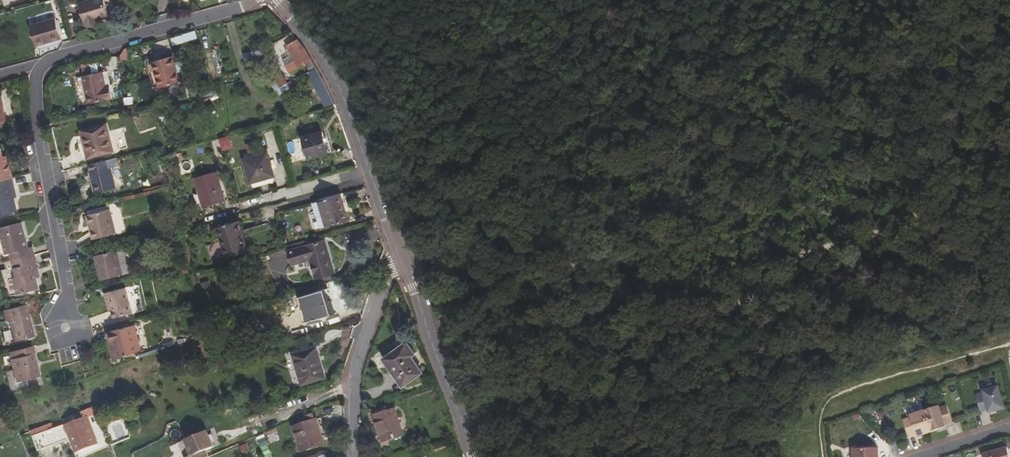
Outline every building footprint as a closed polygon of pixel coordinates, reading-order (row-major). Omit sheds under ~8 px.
[(94,25),(93,21),(99,19),(109,16),(104,0),(90,0),(80,3),(87,27),(94,25)] [(56,18),(31,26),(37,46),(62,39),(56,18)] [(171,36),(172,45),(198,40),(196,32),(171,36)] [(297,39),(287,46),(288,48),(295,60),(285,65),(290,72),(306,64),(312,60),(306,49),(297,39)] [(282,60),(285,65),(295,60),(288,48),(285,50),(289,56),(282,60)] [(153,62),(156,71),(160,87),(180,81),(173,56),(153,62)] [(306,64),(310,72),(317,68),(312,60),(306,64)] [(317,68),(310,72),(316,81),(322,78),(317,68)] [(84,75),(89,103),(113,98),(111,90),(107,90),(107,86),(104,71),(84,75)] [(156,71),(149,73),(154,89),(160,87),(156,71)] [(316,81),(328,106),(335,104),(322,78),(316,81)] [(106,125),(82,131),(89,157),(113,151),(106,125)] [(323,131),(303,137),(309,158),(329,152),(323,131)] [(256,142),(247,142),(247,150),(257,150),(256,142)] [(10,162),(6,163),(4,156),(2,147),(0,148),(0,181),(12,178),(14,178),(10,162)] [(268,153),(245,160),(251,183),(274,176),(268,153)] [(110,168),(117,167),(115,158),(90,165),(91,172),(96,193),(116,188),(110,168)] [(216,172),(196,178),(205,207),(225,201),(216,172)] [(18,211),(14,197),(11,186),(14,185),(12,178),(0,181),(0,216),(18,211)] [(341,194),(320,200),(322,209),(317,211),(322,228),(348,220),(341,194)] [(320,200),(312,202),(315,211),(317,211),(322,209),(320,200)] [(88,215),(94,239),(116,233),(110,209),(88,215)] [(240,222),(213,229),(218,244),(208,247),(213,261),(248,250),(240,222)] [(33,247),(29,248),(23,223),(0,229),(7,254),(11,253),(13,260),(35,254),(33,247)] [(325,241),(289,251),(293,265),(311,260),(316,278),(335,273),(325,241)] [(96,255),(102,279),(122,274),(120,266),(125,264),(123,251),(117,252),(116,250),(96,255)] [(11,296),(40,288),(37,278),(34,263),(37,262),(35,254),(13,260),(17,277),(7,280),(11,296)] [(126,288),(107,293),(112,310),(113,317),(132,313),(126,288)] [(323,291),(301,297),(308,321),(332,315),(329,302),(326,303),(323,291)] [(26,305),(3,311),(6,321),(9,320),(15,342),(34,337),(26,305)] [(135,325),(109,332),(116,360),(141,350),(135,325)] [(395,350),(385,357),(404,385),(422,372),(412,356),(415,353),(408,343),(397,351),(395,350)] [(10,359),(34,353),(36,353),(34,346),(8,352),(10,359)] [(318,348),(293,355),(302,386),(327,378),(318,348)] [(40,376),(34,353),(10,359),(16,383),(40,376)] [(984,393),(977,395),(981,411),(989,409),(989,412),(1004,408),(998,386),(983,390),(984,393)] [(112,408),(122,404),(120,397),(109,402),(112,408)] [(938,406),(924,411),(931,432),(946,427),(945,425),(952,422),(947,406),(939,408),(938,406)] [(396,409),(374,415),(382,442),(404,436),(396,409)] [(931,432),(924,411),(910,415),(911,418),(903,420),(909,436),(916,434),(917,437),(931,432)] [(300,424),(316,419),(314,413),(301,417),(298,419),(300,424)] [(71,439),(74,438),(80,451),(98,444),(87,417),(69,424),(50,430),(49,430),(54,445),(71,439)] [(300,424),(293,427),(301,452),(325,444),(317,419),(316,419),(300,424)] [(215,447),(208,431),(186,440),(193,456),(215,447)] [(264,434),(257,437),(266,456),(274,456),(264,434)] [(80,451),(74,438),(71,439),(77,452),(80,451)] [(878,448),(853,449),(854,456),(879,456),(878,448)] [(1007,448),(983,454),(984,456),(1009,456),(1007,448)]
